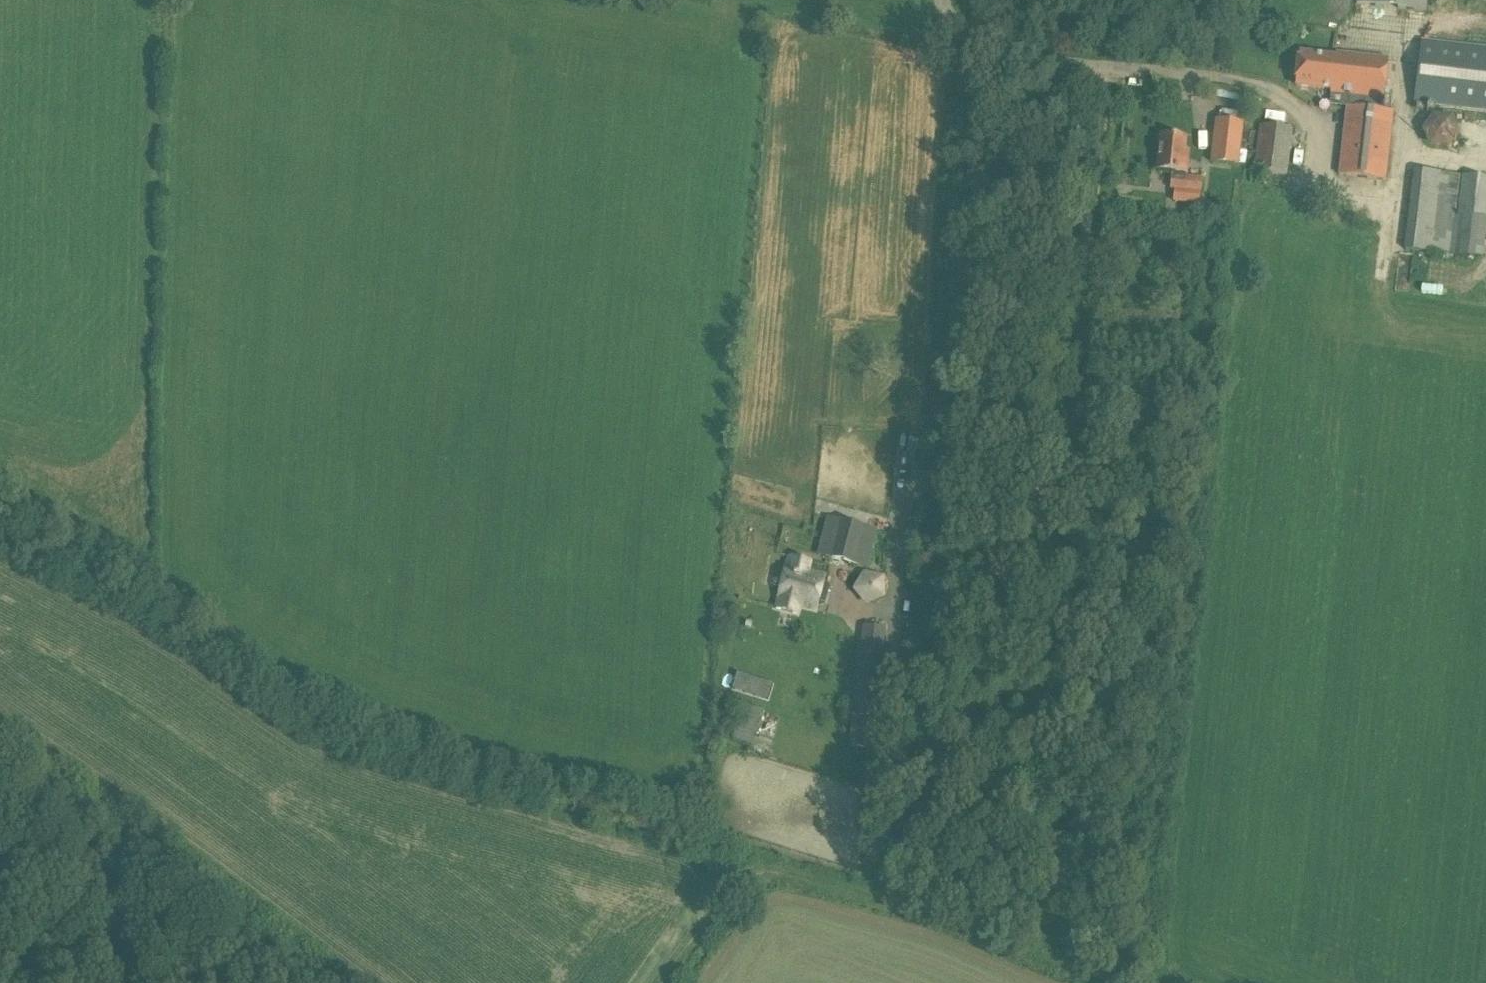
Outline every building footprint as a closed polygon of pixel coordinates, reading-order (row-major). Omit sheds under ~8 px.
[(1355,4),(1426,13),(1428,0),(1355,0),(1355,4)] [(1421,40),(1413,104),(1485,112),(1485,48),(1421,40)] [(1350,96),(1348,107),(1381,111),(1382,99),(1384,99),(1388,60),(1335,54),(1334,57),(1300,53),(1296,87),(1330,91),(1330,95),(1350,96)] [(1381,111),(1348,107),(1345,107),(1337,176),(1385,182),(1393,112),(1381,111)] [(1424,117),(1414,148),(1440,157),(1451,126),(1424,117)] [(1242,123),(1218,120),(1215,150),(1227,151),(1226,164),(1237,164),(1242,123)] [(1286,176),(1292,129),(1259,125),(1253,172),(1286,176)] [(1187,175),(1185,175),(1189,151),(1185,151),(1185,140),(1160,136),(1156,171),(1171,173),(1168,208),(1199,212),(1202,179),(1186,178),(1187,175)] [(1413,171),(1404,250),(1482,260),(1485,229),(1485,178),(1413,171)] [(829,558),(859,567),(868,529),(834,520),(825,557),(829,558)] [(827,588),(822,587),(824,576),(808,572),(810,562),(789,557),(786,565),(785,565),(775,600),(776,601),(774,610),(797,617),(799,606),(816,611),(819,600),(824,602),(827,588)] [(865,575),(856,591),(865,606),(883,601),(885,581),(865,575)] [(885,629),(863,626),(849,746),(872,748),(885,629)] [(775,687),(740,675),(734,692),(768,704),(775,687)] [(747,707),(735,742),(754,748),(766,714),(747,707)]
